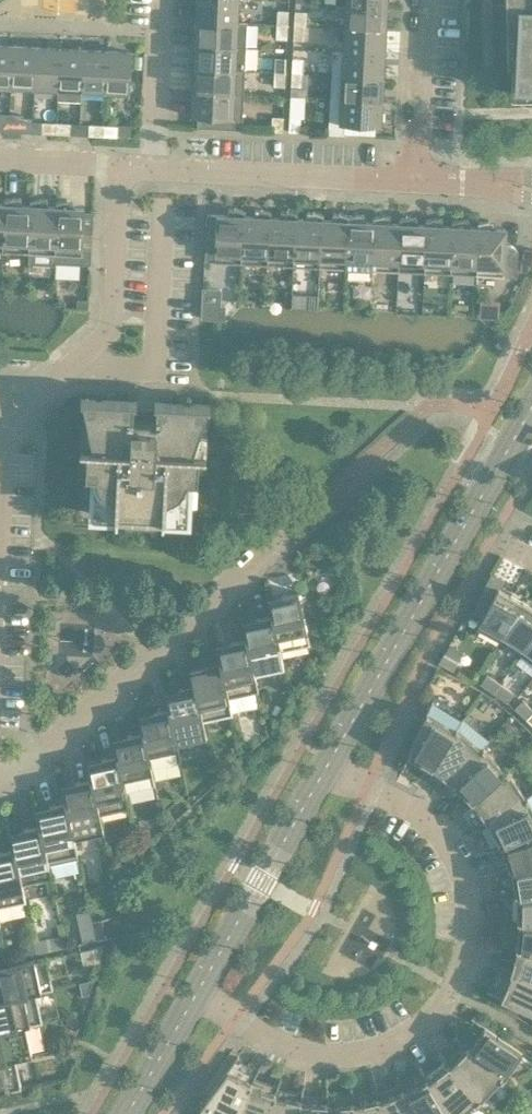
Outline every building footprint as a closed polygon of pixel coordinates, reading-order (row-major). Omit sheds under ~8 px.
[(197,20),(237,22),(238,0),(198,0),(197,20)] [(507,61),(513,61),(511,93),(531,92),(531,0),(506,0),(507,61)] [(347,4),(346,27),(385,29),(386,6),(347,4)] [(278,10),(277,24),(288,24),(289,10),(278,10)] [(295,11),(294,25),(305,25),(306,11),(295,11)] [(197,20),(196,43),(235,45),(237,22),(197,20)] [(287,39),(288,24),(277,24),(276,38),(287,39)] [(305,40),(305,25),(294,25),(294,39),(305,40)] [(346,27),(344,51),(384,53),(385,29),(346,27)] [(196,43),(195,67),(234,69),(235,45),(196,43)] [(11,85),(13,46),(0,45),(0,84),(11,85)] [(34,86),(36,47),(13,46),(11,85),(34,86)] [(60,48),(36,47),(34,86),(58,87),(60,48)] [(82,88),(84,49),(60,48),(58,87),(82,88)] [(107,50),(84,49),(82,88),(105,90),(107,50)] [(107,50),(105,90),(130,91),(132,52),(107,50)] [(334,50),(332,74),(383,76),(384,53),(344,51),(334,50)] [(275,57),(275,71),(286,72),(286,57),(275,57)] [(293,58),(292,72),(303,72),(304,58),(293,58)] [(195,67),(194,91),(233,93),(234,69),(195,67)] [(285,86),(286,72),(275,71),(274,85),(285,86)] [(291,86),(291,95),(306,96),(308,73),(303,72),(302,87),(291,86)] [(302,87),(303,72),(292,72),(291,86),(302,87)] [(332,74),(331,97),(381,100),(383,76),(332,74)] [(232,117),(233,93),(194,91),(193,115),(232,117)] [(380,125),(381,100),(331,97),(330,133),(345,134),(345,123),(380,125)] [(9,131),(9,114),(0,113),(0,130),(3,130),(9,131)] [(24,115),(9,114),(9,131),(22,131),(23,131),(24,115)] [(272,116),(272,130),(283,131),(283,116),(272,116)] [(289,131),(300,131),(301,117),(290,117),(289,131)] [(42,132),(56,133),(56,122),(42,121),(42,132)] [(71,123),(56,122),(56,133),(70,134),(71,123)] [(89,135),(103,136),(103,125),(89,124),(89,135)] [(118,125),(103,125),(103,136),(117,136),(117,133),(118,125)] [(118,125),(117,133),(129,134),(130,126),(118,125)] [(5,200),(4,204),(5,204),(3,251),(29,252),(31,205),(17,204),(15,196),(4,199),(4,200),(5,200)] [(57,206),(43,206),(41,198),(30,200),(30,201),(31,201),(31,205),(29,252),(28,263),(55,265),(55,262),(57,206)] [(57,203),(57,206),(55,262),(90,264),(93,212),(84,212),(84,208),(69,207),(67,199),(56,201),(57,203)] [(244,215),(244,212),(245,212),(245,210),(234,207),(232,215),(208,213),(206,250),(215,250),(214,261),(241,263),(244,215)] [(244,215),(241,263),(267,264),(270,217),(271,213),(271,212),(261,208),(258,216),(244,215)] [(267,264),(294,265),(296,218),(297,218),(297,214),(298,213),(287,210),(284,217),(270,217),(267,264)] [(294,265),(320,266),(322,219),(323,219),(323,215),(323,216),(324,214),(313,211),(310,219),(297,218),(296,218),(294,265)] [(320,266),(346,268),(349,215),(339,212),(337,220),(323,219),(322,219),(320,266)] [(346,268),(372,269),(374,222),(360,221),(358,213),(349,215),(346,268)] [(374,218),(374,222),(372,269),(398,270),(401,223),(400,223),(386,222),(384,214),(373,217),(374,218)] [(401,223),(398,270),(424,271),(427,224),(426,224),(412,224),(411,216),(399,218),(400,219),(400,223),(401,223)] [(424,271),(451,273),(453,226),(452,226),(438,225),(437,217),(426,219),(426,221),(426,224),(427,224),(424,271)] [(451,273),(477,274),(479,227),(478,227),(465,226),(463,218),(452,221),(452,222),(453,222),(452,226),(453,226),(451,273)] [(479,223),(478,227),(479,227),(477,274),(517,276),(518,254),(517,250),(515,247),(511,245),(507,244),(507,245),(505,240),(506,228),(491,227),(489,219),(478,222),(478,223),(479,223)] [(525,248),(521,263),(521,272),(527,272),(531,263),(531,248),(525,248)] [(219,318),(220,304),(220,289),(204,288),(203,288),(202,317),(219,318)] [(77,299),(77,308),(80,308),(88,308),(89,299),(77,299)] [(116,515),(115,519),(117,519),(118,510),(162,513),(162,522),(164,522),(164,517),(188,518),(190,477),(198,477),(199,452),(206,452),(206,451),(193,450),(208,405),(210,405),(210,403),(159,401),(158,413),(132,411),(132,400),(81,397),(81,399),(83,399),(94,445),(80,444),(80,446),(87,447),(86,472),(93,472),(91,514),(116,515)] [(478,628),(500,640),(524,600),(498,587),(493,596),(482,591),(470,616),(481,621),(478,628)] [(267,597),(271,614),(272,614),(280,650),(310,644),(298,591),(267,597)] [(524,600),(500,640),(521,653),(531,637),(531,605),(524,600)] [(272,614),(271,614),(242,621),(245,638),(246,638),(254,674),(255,673),(284,667),(280,650),(272,614)] [(521,653),(531,662),(531,637),(521,653)] [(216,644),(219,661),(220,661),(228,697),(229,697),(258,690),(255,673),(254,674),(246,638),(245,638),(216,644)] [(458,660),(445,652),(439,662),(453,670),(458,660)] [(220,661),(219,661),(190,667),(194,685),(194,684),(202,720),(203,720),(232,714),(229,697),(228,697),(220,661)] [(494,692),(500,683),(487,674),(481,683),(494,692)] [(513,692),(500,683),(494,692),(507,701),(513,692)] [(164,691),(168,708),(169,708),(176,744),(177,744),(207,737),(203,720),(202,720),(194,684),(194,685),(164,691)] [(531,712),(531,708),(522,699),(515,708),(526,719),(531,712)] [(457,726),(462,719),(431,700),(406,759),(429,773),(430,772),(433,766),(456,728),(455,728),(457,726)] [(169,708),(168,708),(138,714),(142,731),(143,731),(151,767),(181,761),(177,744),(176,744),(169,708)] [(450,787),(455,782),(454,781),(482,747),(483,745),(484,746),(490,739),(463,717),(462,719),(457,726),(455,728),(456,728),(433,766),(430,772),(449,788),(450,787)] [(113,738),(116,755),(117,755),(125,790),(126,790),(155,784),(151,767),(143,731),(142,731),(113,738)] [(467,806),(468,805),(473,800),(506,770),(505,769),(484,746),(483,745),(482,747),(454,781),(455,782),(450,787),(467,806)] [(99,814),(100,814),(129,807),(126,790),(125,790),(117,755),(116,755),(87,761),(91,778),(99,814)] [(484,825),(489,821),(526,796),(525,795),(507,768),(505,769),(506,770),(473,800),(468,805),(482,826),(484,825)] [(61,784),(65,801),(66,801),(73,837),(74,837),(104,831),(100,814),(99,814),(91,778),(61,784)] [(502,844),(531,829),(531,792),(528,795),(527,794),(525,795),(526,796),(489,821),(484,825),(495,848),(496,847),(502,844)] [(48,860),(50,869),(80,863),(74,837),(73,837),(66,801),(65,801),(35,808),(39,825),(40,825),(48,861),(48,860)] [(22,884),(52,877),(50,869),(48,860),(48,861),(40,825),(39,825),(9,831),(13,848),(14,848),(22,884)] [(505,871),(512,869),(511,868),(531,862),(531,829),(502,844),(496,847),(504,871),(505,871)] [(26,901),(22,884),(14,848),(13,848),(0,851),(0,906),(26,901)] [(511,896),(517,895),(517,894),(531,892),(531,862),(511,868),(512,869),(505,871),(509,896),(511,896)] [(519,921),(519,920),(531,920),(531,892),(517,894),(517,895),(511,896),(511,921),(513,921),(519,921)] [(511,946),(517,947),(518,947),(531,949),(531,920),(519,920),(519,921),(513,921),(509,946),(511,946)] [(110,921),(95,925),(98,937),(113,934),(110,921)] [(92,927),(81,929),(84,942),(95,939),(92,927)] [(37,939),(38,948),(64,945),(63,936),(37,939)] [(512,973),(512,972),(531,978),(531,949),(518,947),(517,947),(511,946),(504,971),(505,971),(512,973)] [(36,991),(36,992),(53,988),(46,957),(0,967),(0,999),(36,991)] [(512,972),(512,973),(505,971),(495,994),(531,1011),(531,978),(512,972)] [(94,979),(80,982),(82,995),(89,994),(94,979)] [(36,992),(36,991),(0,999),(0,1029),(25,1024),(25,1025),(42,1021),(36,992)] [(501,1078),(500,1078),(502,1080),(522,1052),(479,1021),(465,1042),(469,1047),(501,1078)] [(73,1043),(78,1027),(67,1023),(62,1039),(73,1043)] [(14,1057),(15,1058),(32,1054),(25,1025),(25,1024),(0,1029),(0,1060),(14,1057)] [(446,1059),(450,1065),(477,1100),(476,1100),(478,1102),(500,1078),(501,1078),(469,1047),(465,1042),(463,1041),(446,1059)] [(15,1058),(14,1057),(0,1060),(0,1092),(21,1087),(15,1058)] [(428,1079),(428,1080),(447,1113),(459,1113),(476,1100),(477,1100),(450,1065),(446,1059),(445,1058),(425,1074),(428,1079)] [(252,1082),(254,1078),(255,1076),(231,1064),(200,1106),(214,1113),(234,1113),(251,1083),(251,1084),(252,1082)] [(405,1091),(404,1091),(413,1113),(447,1113),(428,1080),(428,1079),(425,1074),(424,1072),(402,1085),(405,1091)] [(275,1094),(276,1092),(278,1088),(278,1086),(254,1078),(252,1082),(251,1084),(251,1083),(234,1113),(268,1113),(275,1094)] [(380,1099),(379,1099),(382,1113),(413,1113),(404,1091),(405,1091),(402,1085),(402,1083),(378,1093),(379,1098),(380,1099)] [(275,1094),(268,1113),(298,1113),(300,1101),(301,1101),(302,1095),(303,1093),(278,1088),(276,1092),(275,1094)] [(353,1104),(354,1113),(382,1113),(379,1099),(380,1099),(379,1098),(378,1093),(378,1091),(353,1097),(353,1104)] [(301,1101),(300,1101),(298,1113),(326,1113),(326,1104),(327,1104),(327,1098),(328,1096),(302,1095),(301,1101)] [(327,1104),(326,1104),(326,1113),(354,1113),(353,1104),(353,1097),(353,1095),(327,1098),(327,1104)]
